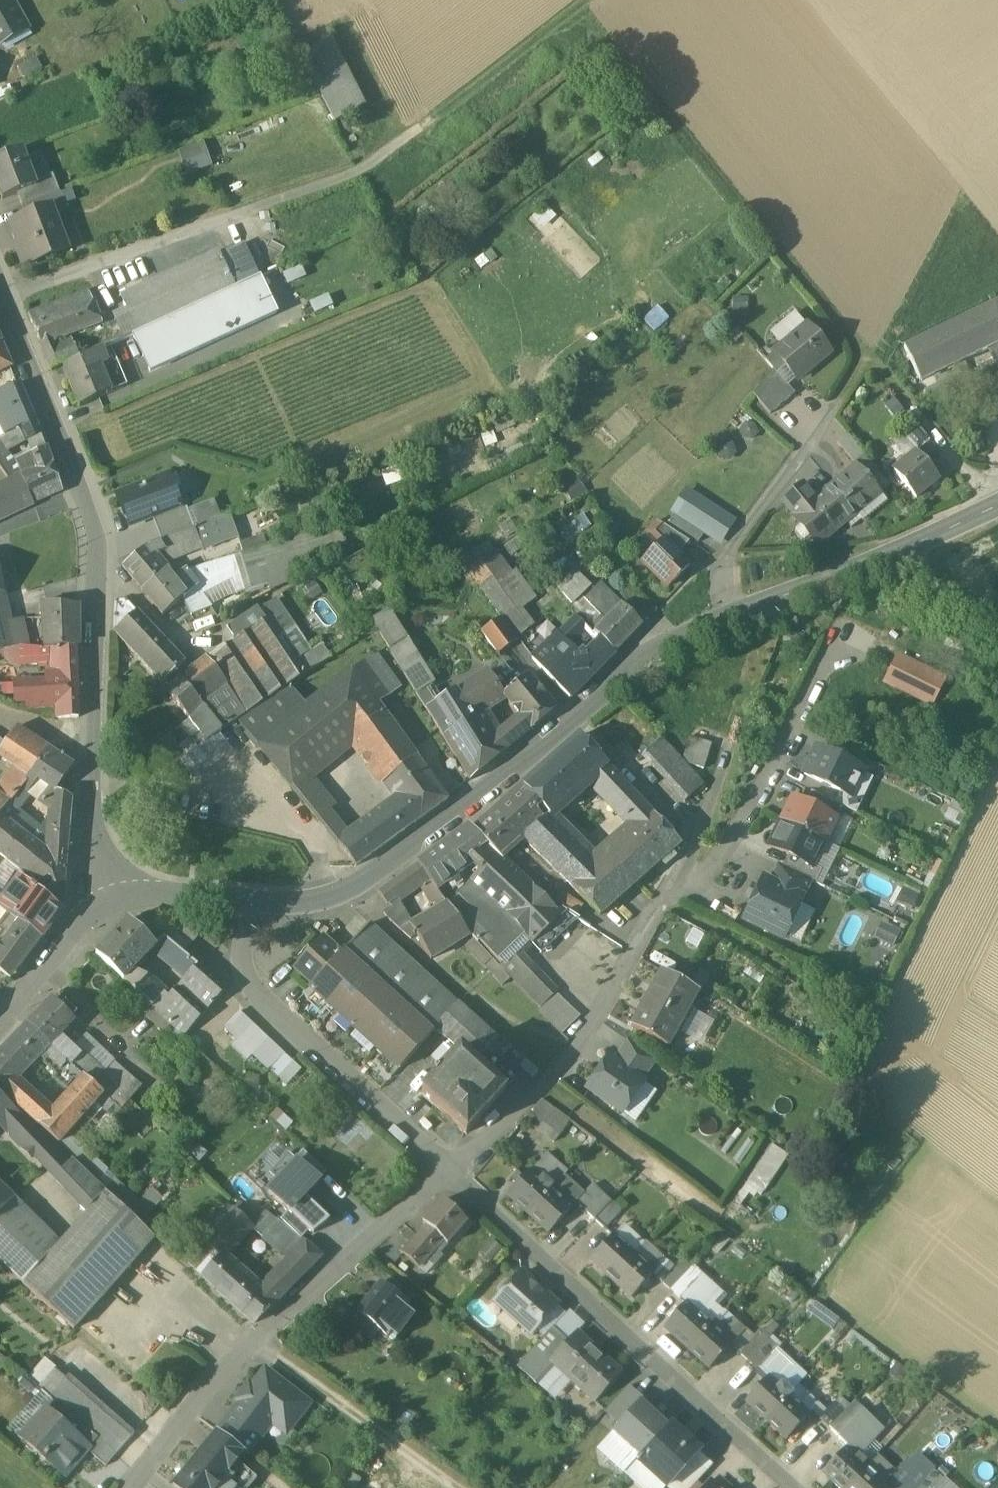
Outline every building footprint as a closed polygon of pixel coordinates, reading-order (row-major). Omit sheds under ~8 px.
[(2,47),(30,31),(12,0),(0,0),(0,43),(2,47)] [(329,30),(298,47),(335,122),(367,106),(329,30)] [(36,57),(18,67),(24,78),(42,68),(36,57)] [(204,145),(183,152),(190,171),(211,164),(204,145)] [(0,158),(0,192),(3,201),(18,196),(37,188),(35,183),(22,150),(0,158)] [(53,176),(35,183),(37,188),(18,196),(22,207),(59,193),(53,176)] [(59,193),(22,207),(27,219),(51,210),(53,216),(66,211),(59,193)] [(27,219),(11,225),(21,251),(18,252),(24,268),(67,252),(53,216),(51,210),(27,219)] [(244,247),(221,257),(235,288),(258,277),(244,247)] [(219,252),(120,297),(128,314),(137,334),(235,288),(221,257),(219,252)] [(137,334),(134,336),(151,372),(277,314),(260,277),(137,334)] [(88,292),(28,315),(41,344),(100,321),(88,292)] [(904,347),(920,381),(988,348),(995,361),(997,360),(997,302),(904,347)] [(654,331),(669,318),(658,304),(643,317),(654,331)] [(128,314),(116,319),(119,326),(125,339),(134,336),(137,334),(128,314)] [(119,326),(74,345),(80,359),(80,360),(103,350),(125,339),(119,326)] [(807,326),(766,361),(774,370),(777,374),(778,373),(789,386),(797,379),(798,380),(830,353),(807,326)] [(69,342),(44,353),(52,372),(80,359),(74,345),(74,344),(69,342)] [(0,345),(0,361),(8,357),(3,344),(0,345)] [(80,360),(63,368),(80,406),(112,393),(101,367),(109,364),(103,350),(80,360)] [(13,368),(8,357),(0,361),(0,374),(13,368)] [(774,370),(754,394),(771,415),(795,394),(789,386),(778,373),(777,374),(774,370)] [(0,394),(0,408),(11,434),(23,428),(24,432),(23,433),(24,435),(25,434),(29,442),(42,437),(21,386),(0,394)] [(758,433),(754,425),(745,425),(740,431),(744,440),(754,440),(758,433)] [(929,442),(914,425),(904,433),(919,451),(929,442)] [(38,471),(23,478),(34,505),(64,491),(42,437),(29,442),(38,461),(34,463),(38,471)] [(720,460),(730,461),(736,454),(733,443),(722,441),(716,450),(720,460)] [(8,479),(21,474),(0,442),(0,467),(8,479)] [(915,453),(894,471),(917,498),(938,480),(915,453)] [(858,466),(834,486),(857,513),(881,493),(858,466)] [(0,487),(0,522),(34,506),(34,505),(23,478),(23,477),(0,487)] [(163,478),(117,496),(125,517),(127,516),(131,526),(152,518),(181,507),(180,506),(174,490),(168,492),(163,478)] [(810,506),(809,507),(812,510),(799,521),(797,519),(796,520),(802,527),(811,538),(817,546),(832,534),(857,513),(834,486),(810,506)] [(810,506),(798,491),(784,503),(797,519),(799,521),(812,510),(809,507),(810,506)] [(706,533),(715,539),(729,518),(688,492),(674,513),(676,514),(706,533)] [(181,507),(152,518),(161,541),(194,526),(186,504),(180,506),(181,507)] [(699,543),(706,533),(676,514),(669,524),(699,543)] [(231,516),(194,529),(200,545),(202,550),(239,536),(231,516)] [(243,556),(236,558),(241,573),(264,566),(282,561),(331,546),(322,523),(264,549),(262,550),(243,556)] [(690,542),(663,524),(654,533),(663,542),(665,540),(679,553),(690,542)] [(811,538),(802,527),(795,533),(795,535),(801,543),(804,543),(811,538)] [(194,529),(161,542),(165,550),(170,558),(200,545),(194,529)] [(260,538),(240,545),(243,556),(262,550),(264,549),(260,538)] [(663,542),(643,563),(668,588),(691,565),(679,553),(665,540),(663,542)] [(161,542),(147,548),(153,554),(165,550),(161,542)] [(147,548),(124,567),(144,592),(167,572),(153,554),(147,548)] [(510,575),(494,552),(481,561),(498,584),(510,575)] [(230,559),(182,574),(174,580),(187,596),(182,600),(186,605),(203,597),(199,592),(233,575),(230,559)] [(481,561),(468,570),(485,593),(498,584),(481,561)] [(264,566),(241,573),(247,592),(270,584),(264,566)] [(167,572),(144,592),(163,615),(182,600),(187,596),(174,580),(167,572)] [(498,584),(485,593),(503,616),(510,611),(510,612),(532,596),(515,573),(511,575),(510,575),(498,584)] [(570,586),(562,594),(572,605),(591,587),(580,576),(570,586)] [(563,580),(556,586),(562,594),(570,586),(563,580)] [(622,605),(600,584),(585,600),(601,616),(606,621),(622,605)] [(247,592),(210,607),(218,619),(250,603),(247,592)] [(0,595),(0,651),(4,650),(18,647),(27,648),(21,619),(8,622),(2,594),(0,595)] [(641,596),(632,606),(647,619),(656,609),(641,596)] [(203,597),(186,605),(190,615),(210,607),(203,597)] [(185,663),(127,602),(116,602),(115,632),(163,683),(185,663)] [(276,603),(270,607),(276,615),(281,611),(276,603)] [(80,607),(42,604),(45,649),(52,650),(77,648),(74,632),(79,630),(80,607)] [(606,621),(595,634),(615,653),(642,626),(622,605),(606,621)] [(210,607),(190,615),(191,616),(192,614),(207,624),(218,619),(210,607)] [(270,607),(262,613),(289,654),(298,648),(276,615),(270,607)] [(233,641),(206,659),(227,686),(202,706),(203,706),(222,731),(238,720),(290,685),(304,676),(289,654),(262,613),(259,609),(226,629),(233,641)] [(510,612),(510,611),(503,616),(518,637),(525,631),(510,612)] [(207,624),(192,614),(191,616),(175,629),(195,642),(207,624)] [(601,616),(589,629),(595,634),(606,621),(601,616)] [(502,617),(482,632),(497,652),(501,653),(519,639),(518,637),(502,617)] [(577,617),(558,634),(568,645),(569,646),(580,635),(588,627),(577,617)] [(352,627),(344,632),(350,640),(358,634),(352,627)] [(436,681),(402,627),(384,640),(427,709),(441,701),(431,684),(436,681)] [(588,627),(580,635),(586,641),(594,633),(589,629),(588,627)] [(613,655),(594,633),(586,641),(591,646),(589,649),(591,651),(604,664),(613,655)] [(558,634),(533,658),(543,669),(568,645),(558,634)] [(321,644),(303,656),(298,648),(289,654),(304,676),(331,658),(321,644)] [(27,648),(18,647),(4,650),(6,660),(19,667),(51,664),(77,663),(77,648),(52,650),(45,649),(27,648)] [(591,651),(581,661),(573,653),(549,677),(571,698),(604,664),(591,651)] [(373,654),(352,671),(377,705),(399,689),(373,654)] [(900,657),(887,683),(929,703),(941,678),(900,657)] [(206,659),(180,679),(202,706),(227,686),(206,659)] [(77,663),(51,664),(51,676),(48,677),(48,683),(47,706),(57,705),(56,718),(79,717),(77,663)] [(352,671),(289,721),(322,762),(354,736),(383,713),(377,705),(352,671)] [(489,672),(455,692),(472,717),(481,711),(504,696),(506,695),(505,693),(489,672)] [(528,675),(505,693),(506,695),(504,696),(520,715),(532,730),(556,709),(528,675)] [(202,706),(180,679),(166,690),(189,718),(203,706),(202,706)] [(48,683),(15,685),(16,700),(26,700),(27,707),(47,706),(48,683)] [(290,685),(238,720),(259,746),(289,721),(307,707),(290,685)] [(399,689),(377,705),(383,713),(406,743),(428,725),(401,688),(399,689)] [(472,717),(455,692),(441,701),(427,709),(471,780),(502,755),(473,718),(472,717)] [(222,731),(203,706),(189,718),(200,733),(206,742),(222,731)] [(520,715),(498,734),(481,711),(472,717),(473,718),(502,755),(532,730),(520,715)] [(383,713),(354,736),(387,781),(391,778),(417,759),(406,743),(383,713)] [(189,718),(181,727),(190,738),(191,740),(200,733),(189,718)] [(322,762),(289,721),(259,746),(291,786),(306,774),(313,768),(319,764),(322,762)] [(48,748),(18,727),(1,753),(30,773),(48,748)] [(200,733),(191,740),(197,748),(206,742),(200,733)] [(170,734),(146,752),(155,763),(172,751),(178,746),(170,734)] [(607,766),(580,737),(524,786),(550,815),(564,804),(594,778),(607,766)] [(178,746),(172,751),(180,761),(181,760),(197,748),(191,740),(190,738),(178,746)] [(712,745),(690,738),(682,762),(683,764),(704,770),(712,745)] [(682,762),(661,739),(642,757),(685,803),(704,786),(683,764),(682,762)] [(826,753),(858,768),(863,758),(831,742),(826,753)] [(74,766),(48,748),(30,773),(36,777),(53,789),(55,791),(56,791),(61,784),(74,766)] [(841,792),(852,797),(864,771),(858,768),(826,753),(818,749),(805,774),(841,792)] [(172,751),(155,763),(162,774),(180,761),(172,751)] [(417,759),(391,778),(397,785),(392,789),(400,801),(403,804),(392,812),(405,830),(447,800),(417,759)] [(180,761),(162,774),(161,783),(179,785),(181,760),(180,761)] [(319,764),(313,768),(317,772),(322,768),(319,764)] [(654,817),(607,766),(594,778),(602,786),(598,789),(637,831),(654,817)] [(313,768),(306,774),(311,780),(318,774),(317,772),(313,768)] [(30,773),(22,783),(28,788),(29,787),(36,777),(30,773)] [(311,780),(306,774),(291,786),(304,802),(318,790),(311,780)] [(53,789),(36,777),(29,787),(33,789),(31,792),(40,798),(40,799),(45,802),(53,789)] [(0,788),(0,796),(7,802),(18,788),(7,780),(0,788)] [(28,788),(22,783),(18,788),(7,802),(17,811),(31,792),(33,789),(29,787),(28,788)] [(524,786),(474,830),(487,845),(502,859),(503,858),(523,840),(523,839),(549,817),(550,815),(524,786)] [(318,790),(304,802),(317,818),(328,809),(334,805),(321,788),(318,790)] [(53,789),(45,802),(56,809),(55,791),(53,789)] [(54,821),(51,855),(46,896),(63,910),(73,799),(71,799),(63,795),(57,790),(56,791),(55,791),(56,809),(54,821)] [(836,803),(811,791),(805,804),(836,819),(842,806),(836,803)] [(841,792),(836,803),(842,806),(856,813),(861,801),(852,797),(841,792)] [(805,804),(793,798),(781,821),(824,842),(836,819),(805,804)] [(950,800),(942,816),(957,823),(965,807),(950,800)] [(41,830),(17,811),(7,802),(0,812),(0,814),(42,848),(51,855),(54,821),(48,822),(41,830)] [(350,836),(328,809),(317,818),(356,866),(405,830),(392,812),(390,809),(350,836)] [(0,814),(0,854),(6,859),(21,871),(26,875),(42,848),(0,814)] [(549,817),(523,839),(523,840),(572,888),(598,866),(549,817)] [(598,866),(572,888),(600,916),(680,845),(654,817),(637,831),(598,866)] [(824,842),(781,821),(769,846),(789,856),(812,867),(813,866),(824,842)] [(471,827),(418,864),(430,881),(437,890),(473,863),(470,859),(487,845),(474,830),(471,827)] [(502,859),(487,845),(470,859),(473,863),(480,872),(471,881),(474,883),(508,916),(536,890),(503,858),(502,859)] [(42,848),(26,875),(24,877),(46,896),(51,855),(42,848)] [(812,867),(789,856),(783,867),(811,880),(816,883),(822,870),(813,866),(812,867)] [(0,866),(0,893),(3,896),(21,871),(6,859),(0,866)] [(418,864),(401,876),(409,888),(422,886),(430,881),(418,864)] [(783,867),(779,865),(771,883),(803,898),(811,880),(783,867)] [(0,900),(0,907),(8,913),(41,937),(63,910),(46,896),(24,877),(26,875),(21,871),(3,896),(0,900)] [(401,876),(377,892),(386,904),(388,902),(395,898),(409,888),(401,876)] [(771,883),(764,880),(744,920),(783,939),(803,898),(771,883)] [(437,890),(430,881),(422,886),(435,904),(443,899),(437,890)] [(474,883),(447,904),(447,905),(466,932),(470,936),(480,942),(478,944),(493,959),(501,966),(518,950),(532,938),(508,916),(474,883)] [(906,884),(884,919),(900,929),(922,894),(906,884)] [(536,890),(508,916),(532,938),(558,912),(536,890)] [(583,906),(564,893),(557,905),(576,917),(583,906)] [(395,898),(388,902),(391,907),(398,902),(395,898)] [(443,899),(435,904),(439,910),(447,905),(447,904),(443,899)] [(391,907),(386,911),(388,918),(413,938),(417,936),(412,926),(415,924),(398,902),(391,907)] [(415,924),(412,926),(417,936),(431,959),(469,936),(466,932),(447,905),(439,910),(415,924)] [(558,912),(532,938),(545,950),(576,921),(560,910),(558,912)] [(8,913),(0,924),(0,929),(1,930),(0,932),(0,950),(10,958),(20,965),(41,937),(8,913)] [(156,946),(128,920),(98,952),(96,955),(123,981),(134,970),(155,950),(157,947),(156,946)] [(873,934),(892,945),(900,931),(882,920),(873,934)] [(181,924),(167,941),(178,950),(183,955),(197,938),(181,924)] [(458,1004),(371,924),(346,952),(345,951),(342,954),(313,986),(312,988),(400,1068),(436,1029),(458,1004)] [(686,941),(697,946),(703,934),(692,929),(686,941)] [(322,936),(294,968),(313,986),(342,954),(322,936)] [(167,941),(164,938),(156,946),(157,947),(155,950),(168,961),(178,950),(167,941)] [(0,950),(0,972),(10,958),(0,950)] [(183,955),(178,950),(168,961),(186,976),(187,977),(197,966),(183,955)] [(518,950),(501,966),(520,986),(530,977),(533,966),(518,950)] [(20,965),(10,958),(0,972),(10,979),(20,965)] [(493,959),(485,966),(503,986),(510,980),(493,959)] [(186,976),(179,985),(177,984),(167,996),(166,995),(152,1008),(173,1028),(183,1037),(225,991),(197,966),(187,977),(186,976)] [(691,982),(700,988),(709,976),(700,969),(691,982)] [(134,970),(123,981),(134,991),(147,977),(146,976),(142,978),(134,970)] [(556,993),(537,971),(530,977),(520,986),(541,1008),(556,993)] [(698,992),(663,972),(647,1000),(683,1020),(698,992)] [(147,977),(134,991),(152,1008),(166,995),(147,977)] [(541,1008),(540,1009),(562,1033),(580,1015),(556,993),(541,1008)] [(52,999),(27,1024),(50,1047),(58,1038),(75,1021),(60,1006),(52,999)] [(683,1020),(647,1000),(631,1028),(667,1048),(683,1020)] [(76,1013),(65,1002),(60,1006),(72,1018),(76,1013)] [(505,1047),(458,1004),(436,1029),(483,1072),(505,1047)] [(285,1054),(239,1012),(224,1029),(237,1040),(253,1055),(270,1070),(285,1054)] [(27,1024),(0,1052),(0,1064),(18,1080),(45,1052),(50,1047),(27,1024)] [(183,1037),(173,1028),(159,1041),(194,1076),(208,1061),(183,1037)] [(112,1061),(85,1036),(75,1048),(81,1053),(82,1052),(103,1071),(112,1061)] [(74,1049),(64,1039),(62,1042),(58,1038),(50,1047),(67,1062),(78,1072),(84,1077),(91,1084),(103,1071),(82,1052),(81,1053),(75,1048),(74,1049)] [(253,1055),(237,1040),(232,1045),(248,1061),(253,1055)] [(657,1061),(628,1041),(613,1061),(643,1082),(657,1061)] [(67,1062),(50,1047),(45,1052),(50,1058),(45,1063),(57,1074),(67,1063),(67,1062)] [(285,1054),(270,1070),(279,1077),(293,1062),(285,1054)] [(613,1061),(610,1059),(588,1090),(621,1113),(643,1082),(613,1061)] [(103,1071),(91,1084),(103,1094),(107,1098),(128,1075),(112,1061),(103,1071)] [(57,1074),(53,1078),(64,1088),(74,1078),(78,1072),(67,1062),(67,1063),(57,1074)] [(5,1094),(18,1080),(0,1064),(0,1090),(5,1094)] [(439,1076),(436,1074),(433,1078),(435,1080),(422,1095),(435,1107),(457,1082),(444,1070),(439,1076)] [(78,1072),(74,1078),(79,1082),(84,1077),(78,1072)] [(483,1072),(466,1090),(488,1111),(505,1092),(483,1072)] [(128,1075),(107,1098),(113,1104),(120,1110),(129,1100),(128,1099),(140,1086),(128,1075)] [(79,1082),(53,1111),(18,1080),(5,1094),(59,1143),(68,1133),(96,1102),(103,1094),(91,1084),(84,1077),(79,1082)] [(457,1082),(435,1107),(466,1135),(488,1111),(466,1090),(457,1082)] [(107,1098),(103,1094),(96,1102),(106,1111),(113,1104),(107,1098)] [(13,1135),(26,1123),(5,1102),(5,1101),(0,1096),(0,1121),(13,1135)] [(570,1121),(541,1100),(524,1120),(555,1142),(564,1132),(570,1121)] [(284,1113),(276,1105),(268,1114),(276,1122),(284,1113)] [(466,1135),(435,1107),(421,1123),(452,1152),(466,1135)] [(593,1138),(570,1121),(564,1132),(585,1148),(593,1138)] [(26,1123),(13,1135),(55,1179),(67,1166),(26,1123)] [(108,1170),(68,1133),(59,1143),(100,1179),(108,1170)] [(593,1138),(585,1148),(588,1150),(596,1140),(593,1138)] [(747,1180),(766,1191),(789,1153),(770,1141),(747,1180)] [(299,1162),(319,1182),(327,1173),(304,1151),(296,1159),(299,1162)] [(279,1183),(299,1162),(296,1159),(290,1154),(270,1174),(279,1183)] [(567,1173),(547,1155),(530,1172),(540,1181),(543,1177),(554,1187),(558,1182),(567,1173)] [(67,1166),(55,1179),(65,1189),(82,1170),(72,1161),(67,1166)] [(311,1231),(315,1235),(329,1220),(305,1197),(320,1182),(319,1182),(299,1162),(279,1183),(270,1192),(291,1211),(311,1231)] [(82,1170),(65,1189),(87,1212),(105,1192),(82,1170)] [(530,1172),(529,1171),(508,1195),(529,1214),(550,1191),(554,1187),(543,1177),(540,1181),(530,1172)] [(568,1190),(558,1182),(554,1187),(550,1191),(571,1210),(577,1204),(576,1203),(580,1199),(569,1189),(568,1190)] [(0,1186),(0,1213),(14,1199),(0,1186)] [(580,1199),(576,1203),(577,1204),(586,1212),(602,1194),(593,1186),(580,1199)] [(151,1188),(133,1207),(144,1218),(162,1199),(151,1188)] [(550,1191),(529,1214),(550,1233),(571,1210),(550,1191)] [(59,1244),(23,1285),(73,1330),(154,1239),(105,1192),(87,1212),(59,1244)] [(602,1194),(586,1212),(595,1220),(611,1202),(602,1194)] [(0,1213),(0,1264),(23,1285),(59,1244),(14,1199),(0,1213)] [(467,1222),(443,1201),(423,1223),(427,1226),(443,1241),(434,1251),(438,1254),(439,1254),(467,1222)] [(611,1202),(595,1220),(605,1230),(621,1212),(611,1202)] [(232,1210),(204,1243),(214,1251),(219,1255),(224,1259),(252,1227),(232,1210)] [(302,1239),(311,1231),(291,1211),(282,1220),(302,1239)] [(289,1263),(261,1292),(274,1303),(290,1286),(290,1285),(318,1256),(277,1222),(261,1237),(289,1263)] [(625,1224),(614,1236),(634,1255),(645,1243),(625,1224)] [(427,1226),(412,1243),(428,1258),(434,1251),(443,1241),(427,1226)] [(613,1236),(591,1260),(612,1279),(634,1255),(614,1236),(613,1236)] [(412,1243),(409,1240),(399,1250),(419,1268),(427,1259),(428,1258),(412,1243)] [(645,1243),(634,1255),(647,1266),(659,1254),(646,1241),(645,1243)] [(204,1243),(187,1262),(197,1271),(214,1251),(204,1243)] [(438,1254),(434,1251),(428,1258),(427,1259),(433,1265),(441,1256),(439,1254),(438,1254)] [(674,1268),(659,1254),(647,1266),(655,1274),(653,1275),(661,1282),(674,1268)] [(224,1259),(219,1255),(202,1276),(233,1303),(251,1283),(224,1259)] [(634,1255),(612,1279),(633,1298),(653,1275),(655,1274),(647,1266),(634,1255)] [(433,1265),(427,1259),(419,1268),(426,1274),(433,1265)] [(674,1268),(661,1282),(671,1292),(692,1269),(681,1260),(674,1268)] [(692,1269),(671,1292),(682,1301),(695,1287),(703,1294),(713,1284),(694,1267),(692,1269)] [(547,1296),(522,1273),(513,1283),(507,1284),(502,1288),(503,1294),(509,1300),(509,1305),(504,1311),(531,1335),(535,1330),(552,1311),(542,1302),(547,1296)] [(251,1283),(233,1303),(254,1322),(273,1303),(274,1303),(261,1292),(251,1283)] [(381,1284),(358,1313),(379,1330),(387,1336),(386,1337),(388,1339),(389,1338),(393,1341),(415,1313),(406,1306),(408,1304),(395,1294),(399,1290),(391,1283),(387,1288),(381,1284)] [(686,1303),(664,1327),(689,1350),(711,1326),(686,1303)] [(552,1311),(535,1330),(544,1337),(565,1314),(557,1306),(552,1311)] [(745,1331),(724,1312),(711,1326),(732,1345),(745,1331)] [(379,1330),(358,1313),(350,1324),(371,1340),(379,1330)] [(711,1326),(689,1350),(710,1369),(731,1346),(732,1345),(711,1326)] [(568,1342),(553,1328),(526,1358),(517,1367),(518,1368),(515,1370),(536,1385),(554,1365),(551,1361),(568,1342)] [(732,1345),(731,1346),(740,1354),(753,1339),(754,1338),(745,1331),(732,1345)] [(769,1340),(759,1332),(754,1338),(753,1339),(762,1348),(766,1344),(769,1341),(769,1340)] [(506,1346),(490,1333),(482,1344),(498,1356),(506,1346)] [(621,1374),(576,1333),(568,1342),(551,1361),(554,1365),(595,1402),(621,1374)] [(753,1339),(740,1354),(749,1362),(762,1348),(753,1339)] [(807,1376),(769,1341),(766,1344),(776,1352),(758,1371),(767,1379),(768,1377),(778,1387),(782,1383),(792,1393),(798,1386),(807,1376)] [(526,1358),(508,1344),(506,1346),(498,1356),(515,1370),(518,1368),(517,1367),(526,1358)] [(762,1348),(749,1362),(758,1371),(776,1352),(766,1344),(762,1348)] [(0,1356),(0,1373),(9,1363),(0,1356)] [(267,1370),(218,1432),(243,1453),(247,1456),(282,1411),(296,1423),(310,1405),(267,1370)] [(55,1371),(39,1389),(50,1399),(66,1380),(55,1371)] [(767,1379),(746,1401),(767,1421),(789,1397),(792,1393),(782,1383),(778,1387),(768,1377),(767,1379)] [(131,1436),(66,1380),(50,1399),(97,1439),(115,1455),(131,1436)] [(827,1413),(798,1386),(792,1393),(789,1397),(809,1416),(812,1413),(820,1420),(827,1413)] [(612,1407),(625,1419),(642,1399),(629,1388),(612,1407)] [(789,1397),(767,1421),(787,1440),(809,1416),(789,1397)] [(850,1407),(840,1399),(835,1404),(844,1413),(850,1407)] [(55,1403),(23,1440),(65,1476),(88,1450),(97,1439),(55,1403)] [(639,1458),(667,1428),(640,1403),(625,1419),(612,1432),(639,1458)] [(850,1407),(844,1413),(854,1422),(864,1412),(854,1403),(850,1407)] [(827,1413),(820,1420),(830,1429),(844,1413),(835,1404),(827,1413)] [(415,1415),(401,1405),(389,1423),(403,1433),(415,1415)] [(884,1430),(864,1412),(854,1422),(839,1438),(848,1446),(860,1456),(884,1430)] [(854,1422),(844,1413),(830,1429),(839,1438),(854,1422)] [(639,1458),(637,1460),(639,1462),(643,1458),(671,1483),(700,1451),(670,1424),(667,1428),(639,1458)] [(218,1432),(202,1452),(223,1469),(223,1470),(227,1473),(243,1453),(218,1432)] [(115,1455),(97,1439),(88,1450),(106,1465),(115,1455)] [(823,1473),(840,1487),(847,1487),(866,1468),(869,1464),(860,1456),(848,1446),(823,1473)] [(202,1452),(187,1470),(185,1469),(181,1468),(177,1472),(179,1476),(180,1478),(173,1486),(175,1487),(207,1487),(219,1475),(223,1470),(223,1469),(202,1452)] [(886,1487),(901,1487),(909,1479),(916,1471),(919,1474),(927,1465),(915,1454),(886,1487)] [(643,1458),(639,1462),(637,1460),(636,1461),(626,1471),(645,1487),(666,1487),(671,1483),(643,1458)] [(866,1468),(847,1487),(885,1487),(886,1487),(884,1485),(892,1475),(877,1462),(869,1471),(866,1468)] [(927,1465),(919,1474),(916,1471),(909,1479),(919,1487),(934,1471),(927,1465)] [(336,1487),(354,1487),(361,1479),(347,1470),(336,1487)] [(919,1487),(936,1487),(944,1480),(934,1471),(919,1487)] [(219,1475),(207,1487),(235,1487),(219,1475)] [(714,1486),(713,1484),(709,1487),(729,1487),(730,1487),(721,1479),(714,1486)] [(901,1487),(918,1487),(919,1487),(909,1479),(901,1487)]
